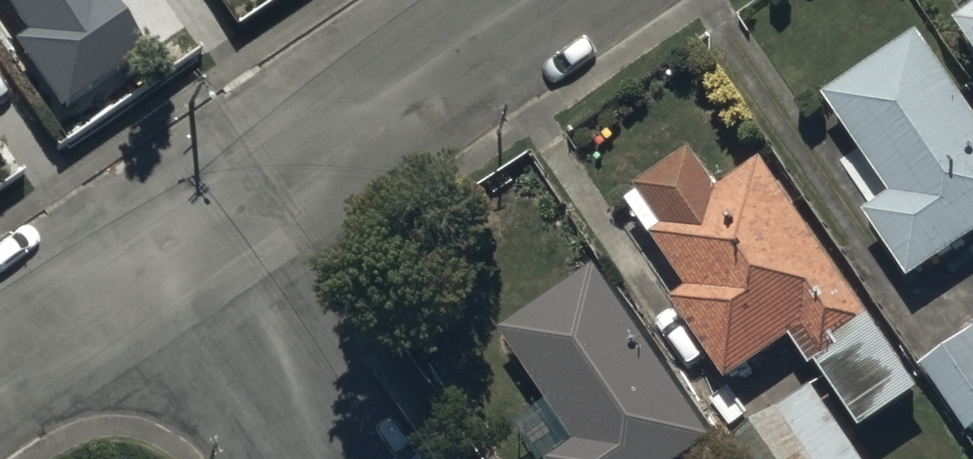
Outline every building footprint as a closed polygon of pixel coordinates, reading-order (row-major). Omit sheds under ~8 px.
[(29,29),(18,36),(64,104),(151,45),(120,0),(9,0),(29,29)] [(962,7),(972,23),(972,0),(971,0),(962,7)] [(964,33),(972,45),(972,26),(964,33)] [(923,33),(920,29),(827,95),(897,194),(872,212),(918,278),(972,239),(972,104),(923,33)] [(928,389),(765,154),(719,185),(696,152),(632,197),(661,238),(643,250),(735,383),(798,340),(817,368),(821,366),(867,432),(928,389)] [(598,265),(505,330),(557,404),(526,426),(549,458),(689,458),(719,438),(598,265)] [(924,365),(970,430),(972,428),(972,331),(924,365)] [(815,382),(729,441),(741,458),(867,458),(815,382)]
